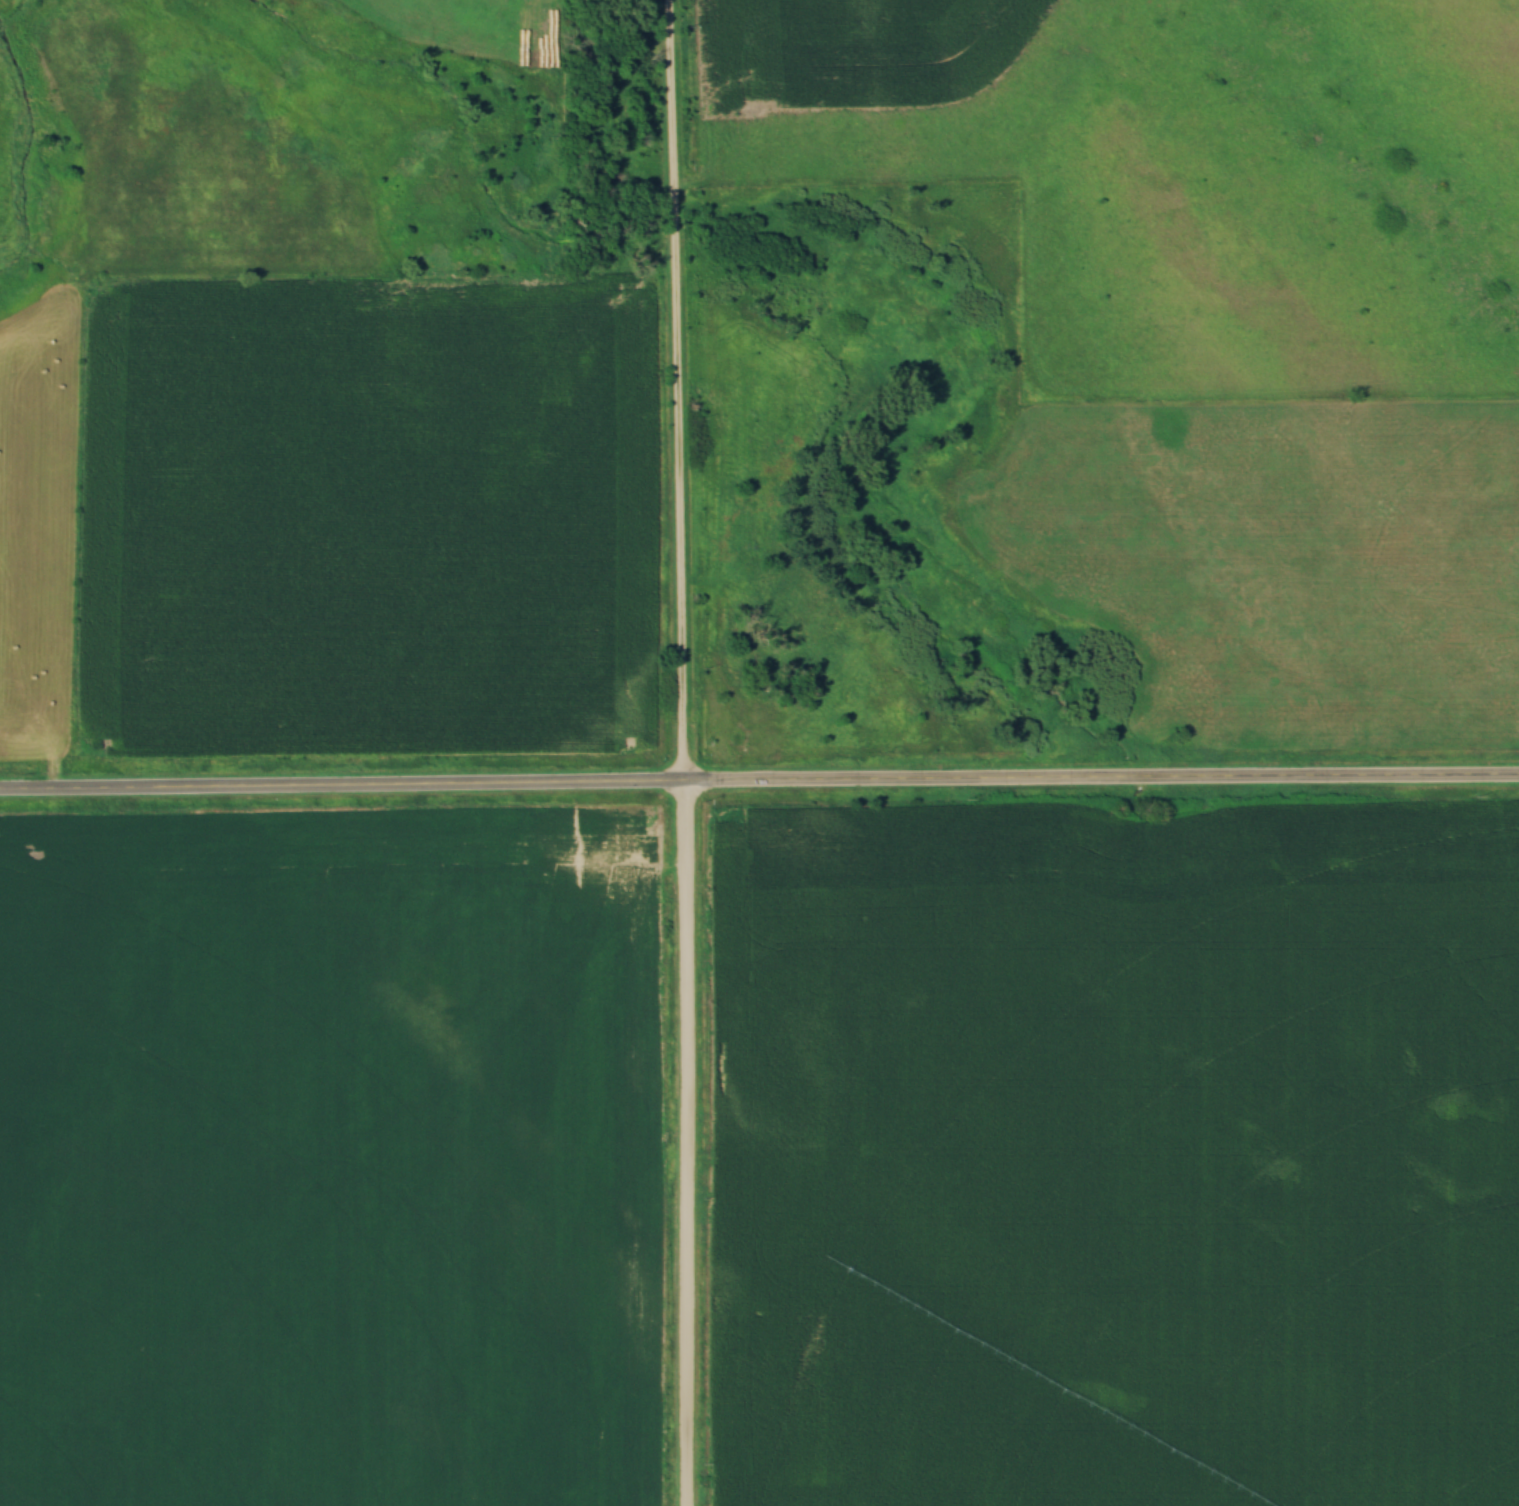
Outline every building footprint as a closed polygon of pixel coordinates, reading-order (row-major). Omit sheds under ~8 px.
[(548,33),(526,33),(526,52),(548,52),(548,33)]
